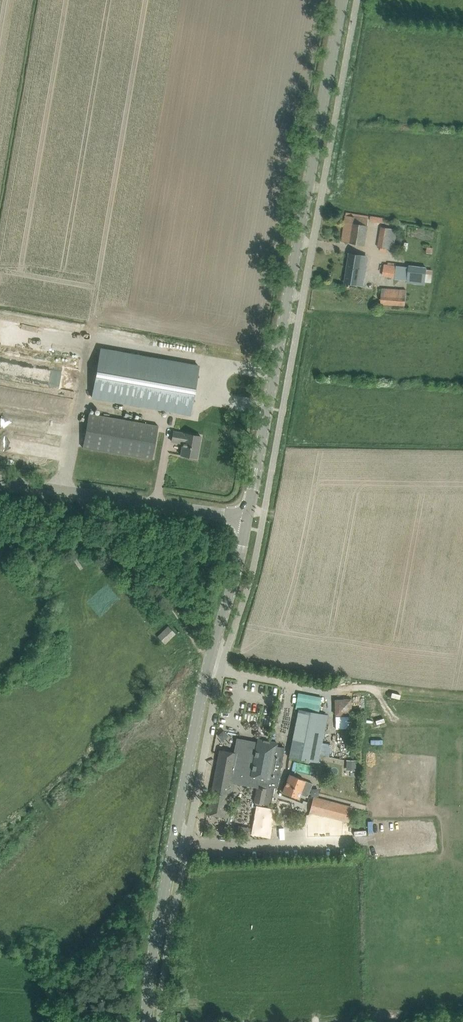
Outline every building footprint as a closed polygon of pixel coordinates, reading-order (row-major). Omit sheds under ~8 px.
[(342,241),(352,243),(364,245),(368,219),(354,216),(346,215),(342,241)] [(381,246),(380,250),(386,251),(387,247),(394,249),(397,228),(380,226),(377,246),(381,246)] [(363,286),(368,258),(368,255),(349,252),(344,283),(363,286)] [(394,275),(395,275),(396,264),(388,263),(384,263),(383,275),(394,276),(394,275)] [(431,281),(433,269),(426,268),(427,266),(409,264),(406,280),(425,282),(425,281),(431,281)] [(380,303),(405,305),(406,288),(382,287),(380,303)] [(92,396),(181,411),(187,381),(97,365),(92,396)] [(67,396),(69,390),(56,387),(55,393),(67,396)] [(23,406),(40,407),(41,394),(19,393),(19,402),(23,402),(23,406)] [(83,447),(152,459),(158,425),(89,413),(83,447)] [(183,443),(181,455),(197,458),(201,436),(173,431),(172,441),(183,443)] [(73,560),(64,565),(70,578),(80,574),(73,560)] [(158,637),(164,643),(175,633),(169,626),(158,637)] [(348,698),(333,698),(333,713),(348,712),(348,698)] [(317,762),(321,742),(327,715),(299,709),(290,756),(317,762)] [(377,747),(377,735),(366,735),(366,747),(377,747)] [(214,775),(207,814),(228,818),(229,810),(225,809),(227,797),(232,798),(235,780),(239,781),(239,783),(240,783),(258,786),(259,786),(259,784),(274,787),(277,788),(285,747),(277,746),(277,743),(257,739),(257,743),(247,741),(245,749),(245,748),(245,749),(236,747),(235,752),(219,749),(214,775)] [(283,792),(298,798),(300,794),(307,796),(312,783),(289,774),(283,792)] [(258,786),(255,802),(271,805),(274,787),(259,784),(259,786),(258,786)] [(313,798),(310,811),(349,821),(352,808),(313,798)] [(322,823),(323,847),(336,847),(336,841),(341,841),(341,835),(351,835),(351,822),(322,823)]
